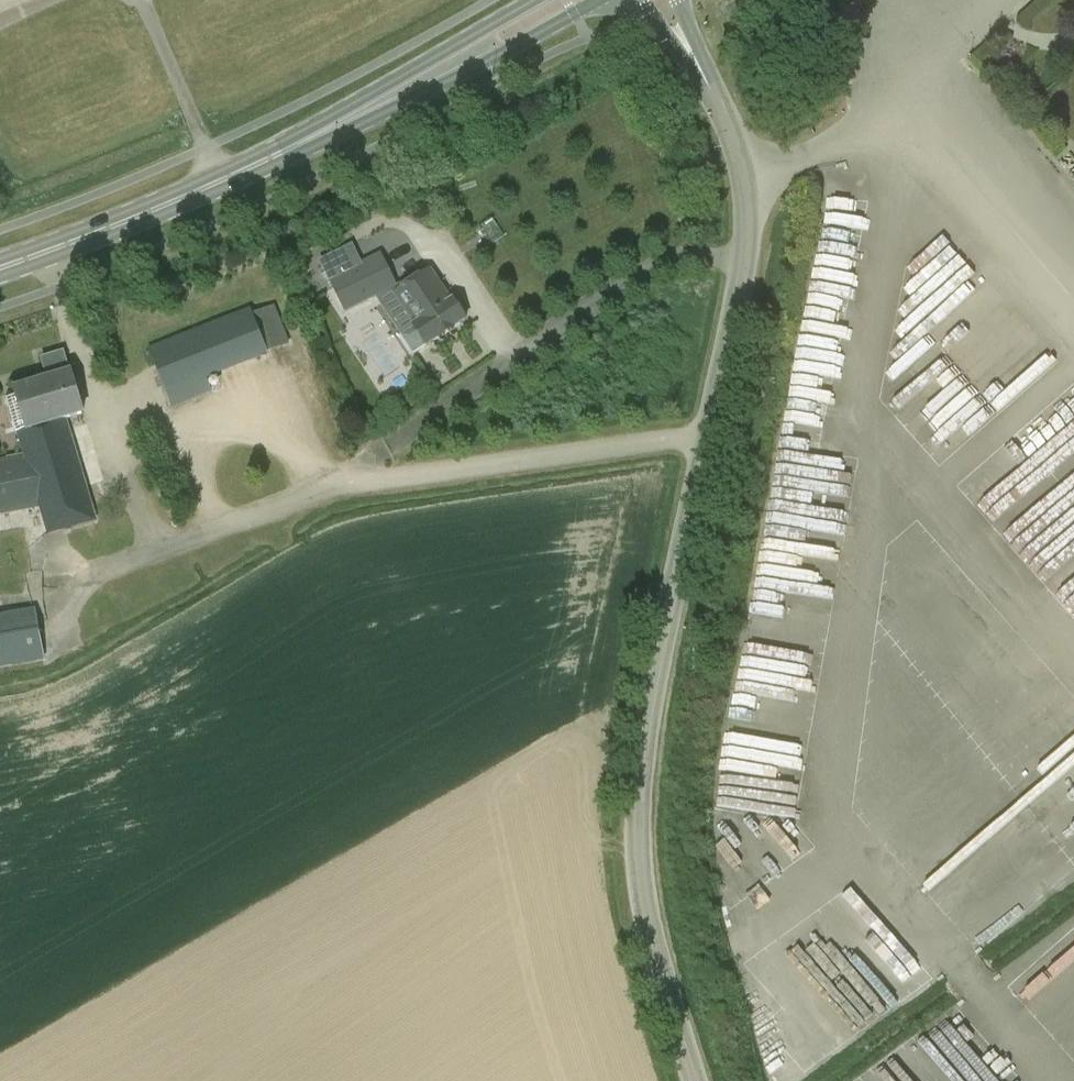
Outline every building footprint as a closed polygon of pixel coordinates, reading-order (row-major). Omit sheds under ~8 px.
[(483,230),(480,232),(487,243),(490,241),(492,244),(504,236),(492,220),(481,228),(483,230)] [(380,251),(360,261),(361,264),(330,281),(340,303),(362,293),(368,304),(398,290),(380,251)] [(413,355),(427,346),(428,347),(467,321),(452,299),(449,301),(431,272),(396,295),(414,324),(413,325),(415,327),(401,336),(413,355)] [(275,306),(253,316),(250,309),(148,348),(172,407),(213,392),(208,380),(270,356),(268,353),(289,344),(275,306)] [(70,373),(65,353),(43,360),(48,376),(39,379),(39,383),(15,391),(27,429),(17,433),(24,456),(0,461),(0,515),(39,508),(49,536),(98,522),(67,420),(84,414),(71,373),(70,373)] [(1031,446),(1047,462),(1073,434),(1073,431),(1069,426),(1073,421),(1073,401),(1066,393),(1044,414),(1053,423),(1031,446)] [(766,556),(763,584),(793,587),(795,574),(772,572),(774,557),(766,556)] [(0,616),(0,670),(45,661),(37,609),(0,616)] [(781,939),(764,953),(839,1047),(919,983),(880,935),(829,975),(811,952),(799,961),(781,939)]
